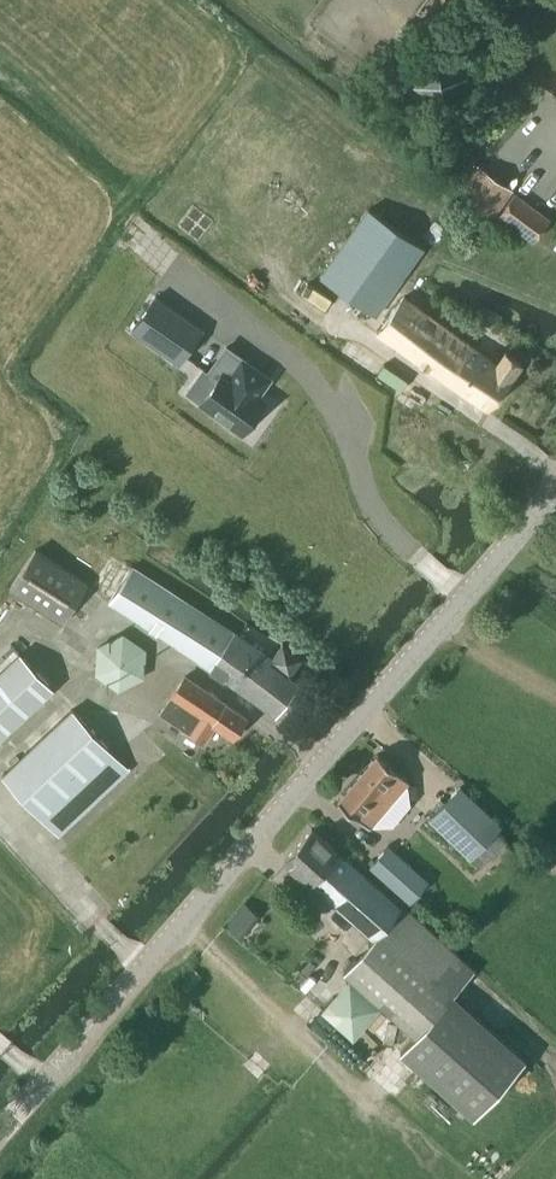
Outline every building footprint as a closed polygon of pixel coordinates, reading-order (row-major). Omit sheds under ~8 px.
[(435,54),(412,86),(446,109),(468,77),(435,54)] [(494,213),(511,190),(476,165),(459,188),(494,213)] [(387,183),(340,249),(395,289),(442,222),(387,183)] [(515,194),(498,216),(531,241),(548,219),(515,194)] [(155,296),(132,329),(179,363),(202,330),(155,296)] [(496,365),(421,313),(398,346),(487,410),(519,365),(503,354),(496,365)] [(202,399),(200,402),(241,432),(245,427),(250,427),(257,418),(255,413),(258,408),(264,400),(265,399),(258,394),(270,378),(226,347),(208,371),(206,374),(215,381),(202,399)] [(60,623),(86,585),(35,549),(8,587),(60,623)] [(129,570),(110,557),(90,587),(275,712),(295,680),(288,674),(301,656),(281,642),(271,657),(132,564),(129,570)] [(18,651),(11,643),(0,653),(0,668),(18,651)] [(20,651),(0,669),(0,736),(53,688),(20,651)] [(184,675),(161,711),(205,740),(215,723),(233,735),(246,715),(184,675)] [(58,835),(128,768),(72,709),(3,776),(58,835)] [(370,825),(408,780),(377,753),(339,799),(370,825)] [(469,857),(500,825),(459,785),(428,817),(469,857)] [(310,827),(283,858),(368,933),(372,936),(343,969),(350,975),(323,1007),(353,1034),(381,1002),(417,1034),(453,993),(474,969),(465,960),(456,951),(450,946),(401,904),(399,905),(395,902),(310,827)] [(388,845),(369,865),(410,901),(428,880),(388,845)] [(300,971),(295,976),(301,981),(306,976),(300,971)] [(417,1034),(400,1051),(421,1070),(473,1117),(525,1057),(453,993),(417,1034)]
